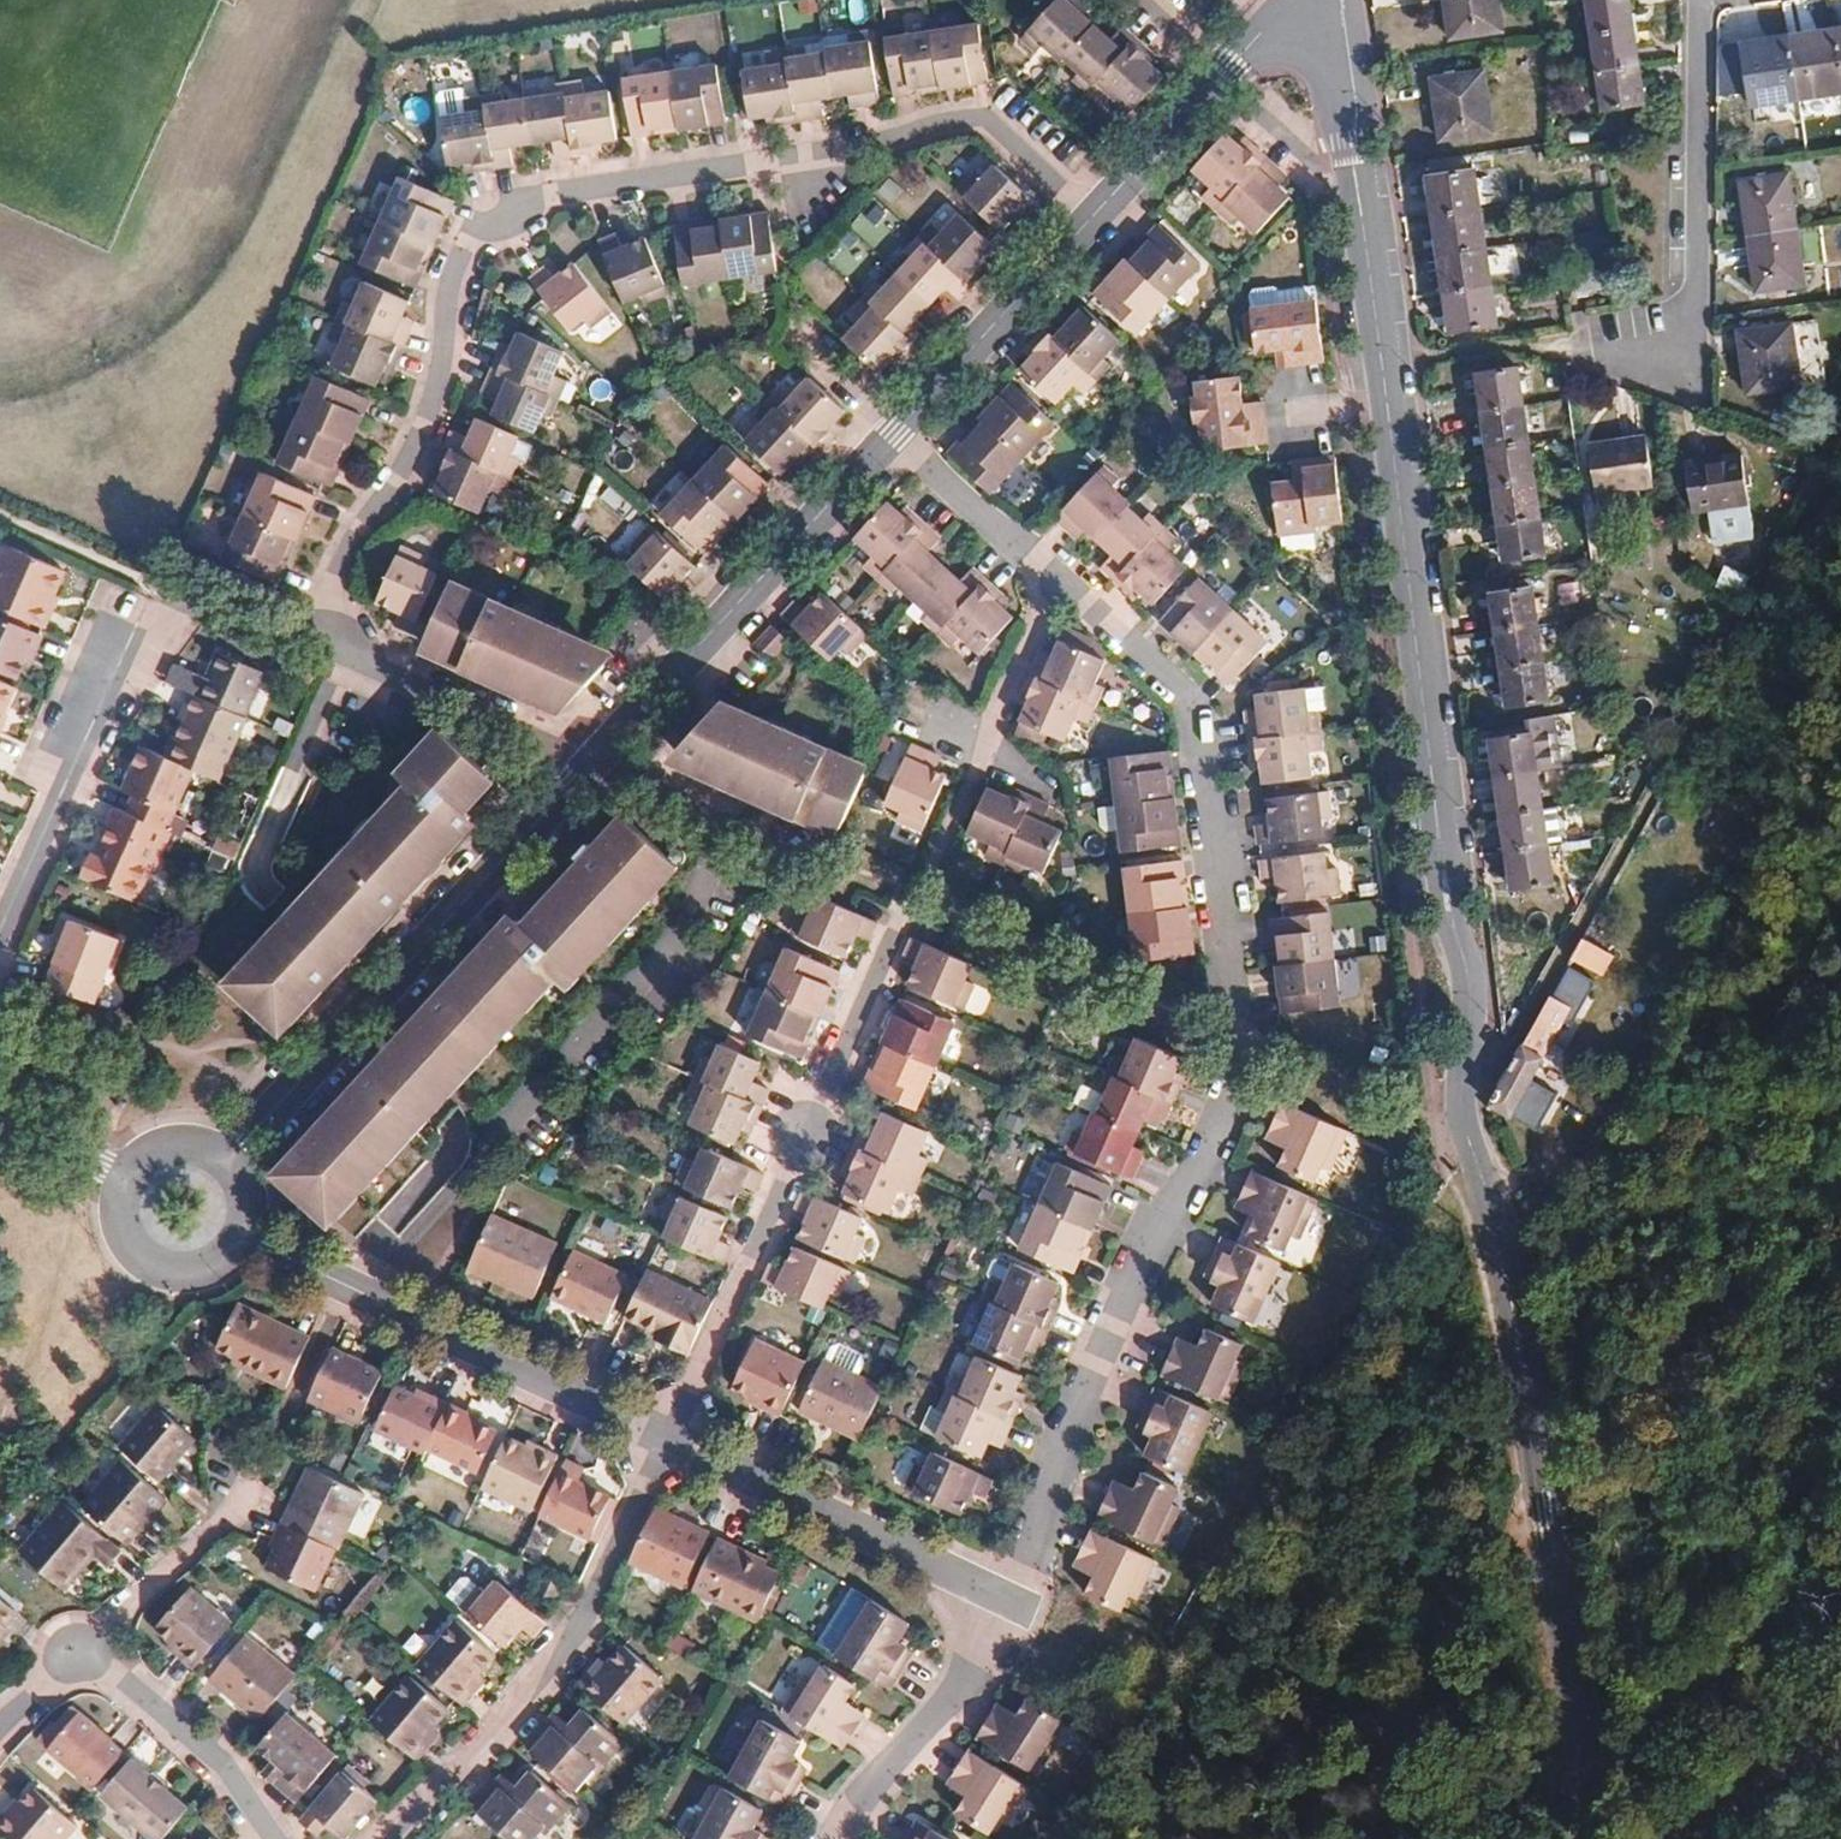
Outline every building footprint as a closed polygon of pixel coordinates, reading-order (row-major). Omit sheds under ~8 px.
[(205,14),(212,0),(177,0),(205,14)] [(1081,20),(1079,22),(1072,15),(1086,1),(1085,0),(1064,0),(1023,44),(1037,57),(1044,49),(1061,65),(1063,63),(1093,31),(1081,20)] [(1451,41),(1502,33),(1497,0),(1445,0),(1451,41)] [(1593,36),(1635,30),(1631,0),(1588,0),(1593,36)] [(1079,22),(1081,20),(1093,7),(1086,1),(1072,15),(1079,22)] [(1838,36),(1837,29),(1819,32),(1820,38),(1790,42),(1799,100),(1840,94),(1840,59),(1838,36)] [(948,92),(984,87),(976,30),(930,36),(938,86),(947,84),(948,92)] [(1635,30),(1593,36),(1598,73),(1641,68),(1635,30)] [(1072,85),(1087,97),(1135,45),(1121,32),(1109,45),(1093,31),(1063,63),(1079,78),(1072,85)] [(1819,32),(1789,36),(1790,42),(1820,38),(1819,32)] [(892,101),(910,98),(909,90),(921,88),(923,96),(940,94),(938,86),(930,36),(884,42),(892,101)] [(1772,45),(1742,50),(1741,42),(1719,46),(1719,100),(1749,95),(1751,107),(1799,100),(1790,42),(1789,36),(1770,38),(1772,45)] [(831,99),(844,97),(843,93),(854,92),(858,111),(877,108),(867,37),(848,39),(849,50),(824,53),(825,57),(831,99)] [(1772,45),(1770,38),(1741,42),(1742,50),(1772,45)] [(1135,68),(1146,56),(1135,45),(1087,97),(1099,108),(1107,100),(1128,118),(1159,84),(1147,73),(1142,75),(1135,68)] [(831,99),(825,57),(804,60),(803,51),(784,54),(795,126),(813,123),(810,102),(831,99)] [(773,114),(775,129),(784,128),(795,126),(784,54),(764,57),(766,70),(742,73),(749,121),(764,119),(767,114),(773,114)] [(1155,64),(1146,56),(1135,68),(1142,75),(1147,73),(1155,64)] [(715,68),(668,75),(675,123),(686,121),(687,129),(722,124),(715,68)] [(1646,105),(1641,68),(1598,73),(1604,111),(1646,105)] [(1484,73),(1433,80),(1442,141),(1493,134),(1484,73)] [(631,138),(649,135),(648,128),(661,126),(662,133),(677,131),(675,123),(668,75),(623,82),(631,138)] [(947,84),(938,86),(940,94),(948,92),(947,84)] [(575,86),(561,88),(573,160),(586,158),(584,144),(596,142),(597,145),(613,143),(606,96),(577,100),(575,86)] [(544,101),(524,104),(530,148),(551,145),(553,163),(573,160),(561,88),(542,91),(544,101)] [(909,90),(910,98),(923,96),(921,88),(909,90)] [(843,93),(844,97),(847,112),(858,111),(854,92),(843,93)] [(435,96),(439,121),(465,117),(463,104),(461,93),(435,96)] [(499,99),(482,101),(493,172),(510,169),(507,151),(530,148),(524,104),(500,107),(499,99)] [(493,172),(482,101),(463,104),(465,117),(439,121),(444,170),(460,168),(463,162),(472,160),(474,174),(493,172)] [(766,130),(775,129),(773,114),(767,114),(764,119),(766,130)] [(677,131),(687,129),(686,121),(675,123),(677,131)] [(648,128),(649,135),(662,133),(661,126),(648,128)] [(1224,139),(1192,175),(1212,194),(1204,204),(1216,215),(1263,165),(1249,152),(1241,161),(1236,156),(1235,149),(1224,139)] [(598,156),(597,145),(596,142),(584,144),(586,158),(598,156)] [(1249,152),(1241,144),(1235,149),(1236,156),(1241,161),(1249,152)] [(461,176),(474,174),(472,160),(463,162),(460,168),(461,176)] [(1263,165),(1216,215),(1230,228),(1238,220),(1256,237),(1288,202),(1276,191),(1270,193),(1265,188),(1276,176),(1263,165)] [(999,237),(1007,228),(1008,220),(1013,215),(1027,228),(1040,213),(992,170),(979,184),(970,177),(954,196),(999,237)] [(1435,219),(1481,212),(1476,172),(1429,179),(1435,219)] [(1749,235),(1797,228),(1789,175),(1741,182),(1749,235)] [(1270,193),(1276,191),(1283,183),(1276,176),(1265,188),(1270,193)] [(436,238),(450,205),(397,182),(377,223),(425,244),(429,235),(436,238)] [(870,199),(856,229),(873,237),(886,207),(870,199)] [(1435,219),(1441,256),(1487,249),(1481,212),(1435,219)] [(1008,220),(1007,228),(1018,237),(1027,228),(1013,215),(1008,220)] [(927,227),(914,241),(969,291),(982,276),(972,266),(978,259),(980,261),(989,252),(952,217),(936,235),(927,227)] [(767,218),(750,221),(732,225),(734,233),(720,235),(728,285),(776,278),(767,218)] [(425,244),(377,223),(358,266),(413,291),(419,275),(412,272),(418,260),(425,263),(432,248),(425,244)] [(734,233),(732,225),(719,227),(720,235),(734,233)] [(728,285),(720,235),(719,227),(704,230),(706,238),(694,240),(692,232),(675,235),(682,292),(728,285)] [(1797,228),(1749,235),(1757,292),(1806,286),(1797,228)] [(706,238),(704,230),(692,232),(694,240),(706,238)] [(1130,271),(1167,306),(1199,272),(1156,232),(1144,245),(1149,250),(1141,259),(1136,254),(1124,266),(1130,271)] [(429,235),(425,244),(432,248),(434,243),(436,238),(429,235)] [(628,235),(616,240),(624,258),(636,253),(634,248),(628,235)] [(624,258),(616,240),(598,248),(623,308),(639,301),(643,311),(670,299),(646,243),(634,248),(636,253),(624,258)] [(969,291),(914,241),(897,260),(903,265),(893,276),(927,308),(937,297),(951,310),(969,291)] [(1149,250),(1144,245),(1136,254),(1141,259),(1149,250)] [(1441,256),(1446,295),(1492,288),(1487,249),(1441,256)] [(989,269),(980,261),(978,259),(972,266),(982,276),(989,269)] [(1130,271),(1124,266),(1116,274),(1122,280),(1130,271)] [(1122,280),(1116,274),(1093,301),(1136,340),(1167,306),(1130,271),(1122,280)] [(555,272),(546,279),(558,295),(567,287),(564,283),(555,272)] [(558,295),(546,279),(531,291),(572,342),(586,331),(592,339),(615,321),(577,273),(564,283),(567,287),(558,295)] [(927,308),(893,276),(879,292),(872,286),(859,300),(914,350),(926,338),(912,324),(927,308)] [(342,303),(333,322),(399,352),(405,338),(389,330),(393,322),(400,320),(406,307),(362,288),(353,308),(342,303)] [(1492,288),(1446,295),(1452,333),(1498,326),(1492,288)] [(891,355),(902,364),(914,350),(859,300),(847,314),(858,323),(840,343),(877,377),(886,368),(888,359),(891,355)] [(1273,352),(1273,360),(1287,358),(1288,374),(1322,369),(1314,304),(1249,313),(1253,354),(1273,352)] [(1081,313),(1070,324),(1070,330),(1066,335),(1054,324),(1042,338),(1093,385),(1106,370),(1098,362),(1115,344),(1081,313)] [(1070,330),(1070,324),(1061,316),(1054,324),(1066,335),(1070,330)] [(411,325),(400,320),(393,322),(389,330),(405,338),(411,325)] [(399,352),(333,322),(325,339),(338,345),(326,370),(372,390),(378,378),(375,371),(378,363),(391,369),(399,352)] [(1792,327),(1740,333),(1749,394),(1800,386),(1792,327)] [(497,359),(490,374),(555,404),(563,387),(549,381),(561,357),(518,336),(510,351),(515,353),(510,365),(497,359)] [(1031,366),(1028,363),(1026,366),(1017,375),(1052,408),(1071,387),(1082,396),(1093,385),(1042,338),(1031,350),(1039,358),(1031,366)] [(503,347),(497,359),(510,365),(515,353),(510,351),(503,347)] [(1023,358),(1028,363),(1031,366),(1039,358),(1031,350),(1023,358)] [(892,374),(902,364),(891,355),(888,359),(886,368),(892,374)] [(1275,374),(1276,376),(1288,374),(1287,358),(1273,360),(1275,374)] [(378,378),(386,381),(391,369),(378,363),(375,371),(378,378)] [(1481,374),(1486,412),(1526,406),(1520,369),(1481,374)] [(555,404),(490,374),(483,389),(501,397),(491,417),(530,436),(539,415),(548,419),(555,404)] [(312,377),(291,421),(339,442),(345,431),(351,434),(366,403),(312,377)] [(842,415),(806,381),(785,404),(775,395),(765,406),(817,455),(828,443),(817,433),(821,428),(827,429),(829,427),(830,428),(835,423),(842,415)] [(1243,422),(1242,408),(1235,409),(1232,382),(1190,386),(1192,404),(1185,414),(1187,429),(1197,438),(1199,462),(1265,456),(1261,420),(1243,422)] [(992,419),(983,430),(1020,464),(1054,428),(1011,388),(995,405),(987,414),(992,419)] [(817,455),(765,406),(750,424),(759,432),(743,450),(776,479),(786,469),(785,463),(790,457),(803,470),(817,455)] [(1486,412),(1491,448),(1531,442),(1526,406),(1486,412)] [(1260,407),(1242,408),(1243,422),(1261,420),(1260,407)] [(992,419),(987,414),(977,425),(983,430),(992,419)] [(339,442),(291,421),(272,462),(326,487),(334,471),(327,468),(333,456),(339,459),(346,445),(339,442)] [(449,435),(442,452),(508,482),(514,466),(506,462),(516,441),(475,422),(465,443),(449,435)] [(964,448),(959,444),(947,458),(990,498),(1020,464),(983,430),(977,425),(968,435),(972,439),(964,448)] [(828,443),(837,434),(830,428),(829,427),(827,429),(821,428),(817,433),(828,443)] [(346,445),(351,434),(345,431),(339,442),(346,445)] [(972,439),(968,435),(959,444),(964,448),(972,439)] [(1647,439),(1594,446),(1601,494),(1654,485),(1647,439)] [(1491,448),(1497,487),(1537,481),(1531,442),(1491,448)] [(722,448),(689,483),(728,519),(736,509),(742,514),(764,489),(722,448)] [(508,482),(442,452),(434,470),(448,476),(443,485),(440,483),(432,500),(476,518),(488,492),(500,498),(508,482)] [(334,471),(339,459),(333,456),(327,468),(334,471)] [(785,463),(786,469),(796,478),(803,470),(790,457),(785,463)] [(1743,457),(1690,466),(1696,513),(1749,504),(1743,457)] [(1333,467),(1297,470),(1299,483),(1286,485),(1269,487),(1274,539),(1312,535),(1311,525),(1340,523),(1333,467)] [(436,482),(440,483),(443,485),(448,476),(434,470),(430,478),(436,482)] [(1284,471),(1286,485),(1299,483),(1297,470),(1284,471)] [(1097,477),(1052,525),(1068,539),(1081,524),(1084,527),(1085,535),(1096,545),(1125,513),(1137,499),(1116,480),(1109,488),(1097,477)] [(263,479),(243,521),(291,542),(296,530),(301,533),(315,504),(263,479)] [(1497,487),(1502,523),(1542,517),(1537,481),(1497,487)] [(728,519),(689,483),(659,517),(703,556),(714,544),(709,539),(716,530),(722,535),(732,523),(728,519)] [(610,484),(600,497),(624,514),(633,502),(610,484)] [(732,523),(742,514),(736,509),(728,519),(732,523)] [(1111,587),(1128,570),(1161,533),(1145,517),(1137,525),(1125,513),(1096,545),(1109,558),(1100,568),(1102,570),(1098,574),(1111,587)] [(888,534),(887,527),(876,517),(844,551),(865,572),(856,582),(868,593),(916,540),(902,528),(892,538),(888,534)] [(1161,533),(1128,570),(1139,580),(1148,571),(1156,578),(1154,580),(1166,592),(1199,557),(1178,537),(1186,528),(1175,517),(1161,533)] [(1548,555),(1542,517),(1502,523),(1507,561),(1548,555)] [(893,520),(887,527),(888,534),(892,538),(902,528),(893,520)] [(277,585),(283,572),(278,569),(285,555),(290,558),(296,545),(291,542),(243,521),(225,561),(277,585)] [(1311,525),(1312,535),(1341,531),(1340,523),(1311,525)] [(1075,545),(1085,535),(1084,527),(1081,524),(1068,539),(1071,542),(1075,545)] [(296,545),(301,533),(296,530),(291,542),(296,545)] [(714,544),(722,535),(716,530),(709,539),(714,544)] [(635,558),(625,569),(642,585),(672,612),(685,598),(671,585),(679,576),(682,579),(688,572),(644,531),(626,551),(635,558)] [(929,553),(916,540),(868,593),(881,605),(888,598),(903,613),(933,581),(917,566),(929,553)] [(368,600),(381,606),(382,607),(384,603),(393,607),(385,625),(400,632),(426,573),(412,567),(417,557),(393,546),(368,600)] [(51,597),(61,575),(6,550),(0,563),(0,613),(42,631),(51,612),(45,609),(51,597)] [(283,572),(290,558),(285,555),(278,569),(283,572)] [(1743,593),(1750,575),(1727,567),(1721,585),(1743,593)] [(1170,610),(1196,634),(1200,630),(1211,638),(1245,600),(1210,568),(1170,610)] [(1148,571),(1139,580),(1147,588),(1154,580),(1156,578),(1148,571)] [(688,585),(682,579),(679,576),(671,585),(685,598),(693,589),(688,585)] [(933,581),(903,613),(920,628),(914,635),(927,647),(975,595),(962,583),(950,596),(933,581)] [(589,659),(436,586),(411,642),(449,659),(455,647),(461,635),(477,643),(471,655),(465,667),(546,703),(552,691),(557,680),(573,687),(591,668),(589,659)] [(1501,634),(1541,628),(1536,588),(1495,594),(1501,634)] [(975,595),(927,647),(939,659),(949,649),(970,668),(1002,632),(991,622),(985,623),(979,618),(988,608),(975,595)] [(57,600),(51,597),(45,609),(51,612),(57,600)] [(843,620),(819,599),(810,610),(810,617),(807,620),(792,607),(779,622),(826,665),(837,653),(845,660),(864,640),(843,620)] [(810,617),(810,610),(799,600),(792,607),(807,620),(810,617)] [(1279,631),(1245,600),(1211,638),(1206,643),(1217,654),(1222,648),(1230,656),(1225,662),(1238,674),(1279,631)] [(382,607),(381,606),(374,619),(385,625),(393,607),(384,603),(382,607)] [(997,615),(988,608),(979,618),(985,623),(991,622),(997,615)] [(22,662),(26,653),(31,655),(38,641),(0,623),(0,674),(13,680),(22,662)] [(1541,628),(1501,634),(1506,670),(1546,664),(1541,628)] [(771,630),(751,652),(771,661),(786,645),(771,630)] [(1200,630),(1196,634),(1206,643),(1211,638),(1200,630)] [(1064,633),(1057,646),(1100,665),(1104,655),(1095,646),(1064,633)] [(455,647),(471,655),(477,643),(461,635),(455,647)] [(1100,665),(1057,646),(1050,662),(1052,665),(1049,671),(1034,665),(1026,682),(1090,710),(1099,690),(1090,686),(1100,665)] [(1217,654),(1225,662),(1230,656),(1222,648),(1217,654)] [(27,664),(31,655),(26,653),(22,662),(27,664)] [(189,697),(239,719),(259,677),(214,656),(202,682),(197,679),(189,697)] [(1038,657),(1034,665),(1049,671),(1052,665),(1050,662),(1038,657)] [(1546,664),(1506,670),(1511,708),(1552,702),(1546,664)] [(176,670),(168,687),(189,697),(197,679),(176,670)] [(557,680),(552,691),(565,697),(573,687),(557,680)] [(1027,711),(1023,712),(1017,725),(1045,738),(1061,745),(1073,718),(1085,723),(1090,710),(1026,682),(1019,698),(1031,703),(1027,711)] [(11,690),(0,685),(0,715),(11,690)] [(1250,702),(1252,718),(1258,721),(1259,728),(1242,731),(1244,746),(1314,738),(1311,718),(1300,719),(1297,696),(1250,702)] [(188,716),(185,724),(176,742),(170,739),(160,759),(189,772),(215,783),(244,721),(239,719),(189,697),(182,712),(188,716)] [(1014,708),(1023,712),(1027,711),(1031,703),(1019,698),(1014,708)] [(188,716),(182,712),(178,721),(185,724),(188,716)] [(1240,720),(1242,731),(1259,728),(1258,721),(1252,718),(1240,720)] [(712,749),(708,759),(699,775),(780,812),(786,799),(790,788),(804,794),(799,805),(793,818),(836,838),(862,781),(725,721),(720,733),(701,725),(675,755),(679,761),(684,764),(692,763),(697,753),(701,744),(712,749)] [(1017,725),(1011,739),(1039,752),(1045,738),(1017,725)] [(1500,780),(1541,774),(1536,736),(1495,741),(1500,780)] [(1316,754),(1314,738),(1244,746),(1246,766),(1259,764),(1260,772),(1257,776),(1259,790),(1307,784),(1304,755),(1316,754)] [(460,798),(467,805),(490,780),(498,780),(502,776),(502,772),(500,768),(496,765),(491,765),(488,767),(481,773),(444,741),(404,784),(409,788),(378,822),(384,827),(355,858),(297,921),(276,944),(242,981),(268,1006),(257,1019),(273,1034),(281,1026),(274,1020),(279,1014),(282,1016),(286,1020),(309,996),(305,992),(301,989),(308,982),(309,982),(315,989),(318,985),(398,900),(390,893),(398,885),(405,892),(469,823),(459,813),(452,807),(460,798)] [(701,744),(697,753),(708,759),(712,749),(701,744)] [(122,815),(162,833),(189,772),(160,759),(140,750),(120,794),(130,798),(122,815)] [(927,758),(908,750),(883,808),(898,815),(893,826),(919,837),(943,782),(931,777),(926,779),(919,776),(927,758)] [(926,779),(931,777),(937,763),(927,758),(919,776),(926,779)] [(1106,765),(1113,812),(1163,805),(1171,804),(1169,789),(1162,790),(1160,777),(1167,777),(1164,758),(1106,765)] [(1247,777),(1257,776),(1260,772),(1259,764),(1246,766),(1247,777)] [(1541,774),(1500,780),(1505,815),(1546,809),(1541,774)] [(1162,790),(1169,789),(1167,777),(1160,777),(1162,790)] [(790,788),(786,799),(799,805),(804,794),(790,788)] [(1003,792),(999,800),(1001,805),(1008,808),(1013,796),(1003,792)] [(986,862),(1001,868),(1029,804),(1013,796),(1008,808),(1001,805),(999,800),(984,793),(964,839),(991,851),(986,862)] [(452,807),(459,813),(467,805),(460,798),(452,807)] [(1270,831),(1252,833),(1254,852),(1319,844),(1317,828),(1326,826),(1323,798),(1263,806),(1265,820),(1270,824),(1270,831)] [(1039,827),(1045,811),(1029,804),(1001,868),(1019,876),(1022,869),(1035,874),(1053,833),(1039,827)] [(1165,819),(1173,818),(1171,804),(1163,805),(1165,819)] [(1163,805),(1113,812),(1115,834),(1119,858),(1177,851),(1173,818),(1165,819),(1163,805)] [(1566,845),(1561,807),(1546,809),(1551,847),(1566,845)] [(1546,809),(1505,815),(1510,853),(1551,847),(1546,809)] [(76,879),(131,904),(148,868),(152,869),(167,836),(162,833),(122,815),(111,811),(97,844),(102,846),(95,861),(86,857),(76,879)] [(1115,834),(1113,812),(1098,813),(1099,830),(1106,835),(1115,834)] [(1270,824),(1265,820),(1251,822),(1252,833),(1270,831),(1270,824)] [(557,992),(570,977),(558,966),(566,957),(579,968),(580,967),(672,868),(686,867),(687,859),(686,855),(681,853),(675,854),(663,860),(627,826),(598,857),(587,847),(574,860),(585,871),(597,882),(590,891),(578,880),(534,927),(546,938),(537,947),(525,936),(514,926),(452,994),(460,1001),(456,1005),(453,1009),(452,1008),(445,1002),(362,1091),(366,1095),(370,1098),(363,1105),(356,1099),(304,1156),(327,1178),(324,1182),(306,1201),(326,1220),(403,1137),(455,1079),(489,1042),(528,999),(545,981),(557,992)] [(1658,846),(1635,834),(1537,1008),(1543,1048),(1658,846)] [(1551,847),(1510,853),(1515,890),(1556,885),(1551,847)] [(1275,890),(1272,894),(1274,909),(1334,902),(1331,874),(1320,875),(1318,858),(1254,866),(1256,886),(1275,884),(1275,890)] [(1183,914),(1181,900),(1174,900),(1173,888),(1180,887),(1178,869),(1121,877),(1125,921),(1177,914),(1183,914)] [(585,871),(578,880),(590,891),(597,882),(585,871)] [(1275,884),(1256,886),(1257,896),(1272,894),(1275,890),(1275,884)] [(390,893),(398,900),(405,892),(398,885),(390,893)] [(1174,900),(1181,900),(1180,887),(1173,888),(1174,900)] [(841,962),(847,950),(843,948),(848,937),(865,945),(873,927),(814,901),(806,916),(797,912),(785,937),(841,962)] [(1177,914),(1125,921),(1130,968),(1189,962),(1185,927),(1178,927),(1177,914)] [(1178,927),(1185,927),(1183,914),(1177,914),(1178,927)] [(40,987),(86,1005),(111,940),(58,920),(51,940),(58,943),(53,954),(40,987)] [(1266,926),(1271,973),(1331,966),(1326,920),(1266,926)] [(534,927),(525,936),(537,947),(546,938),(534,927)] [(843,948),(847,950),(861,955),(865,945),(848,937),(843,948)] [(58,943),(51,940),(46,952),(53,954),(58,943)] [(963,986),(969,971),(909,944),(901,962),(919,969),(916,976),(910,976),(904,990),(961,1015),(972,991),(963,986)] [(782,952),(762,995),(809,1017),(815,1005),(821,1008),(835,976),(782,952)] [(570,977),(579,968),(566,957),(558,966),(570,977)] [(919,969),(901,962),(897,971),(910,976),(916,976),(919,969)] [(1337,1014),(1331,966),(1271,973),(1277,1020),(1337,1014)] [(305,992),(309,996),(315,989),(309,982),(308,982),(301,989),(305,992)] [(452,994),(445,1002),(452,1008),(453,1009),(456,1005),(460,1001),(452,994)] [(809,1017),(762,995),(742,1038),(796,1063),(804,1046),(797,1043),(802,1030),(809,1034),(816,1019),(809,1017)] [(816,1019),(821,1008),(815,1005),(809,1017),(816,1019)] [(903,1045),(898,1056),(945,1077),(964,1035),(911,1010),(896,1042),(903,1045)] [(274,1020),(281,1026),(286,1020),(282,1016),(279,1014),(274,1020)] [(806,1040),(809,1034),(802,1030),(797,1043),(804,1046),(806,1040)] [(903,1045),(896,1042),(892,1053),(898,1056),(903,1045)] [(1172,1079),(1179,1064),(1134,1044),(1123,1071),(1109,1065),(1102,1080),(1168,1109),(1175,1093),(1164,1088),(1167,1081),(1172,1079)] [(702,1064),(693,1083),(756,1112),(764,1095),(748,1088),(756,1068),(716,1050),(708,1067),(702,1064)] [(925,1121),(945,1077),(898,1056),(892,1053),(884,1068),(891,1072),(886,1083),(879,1079),(871,1097),(925,1121)] [(884,1068),(879,1079),(886,1083),(891,1072),(884,1068)] [(1179,1083),(1172,1079),(1167,1081),(1164,1088),(1175,1093),(1179,1083)] [(1101,1100),(1093,1119),(1136,1138),(1144,1120),(1159,1126),(1168,1109),(1102,1080),(1095,1097),(1101,1100)] [(756,1112),(693,1083),(687,1097),(680,1094),(668,1121),(724,1145),(729,1134),(726,1128),(729,1122),(748,1131),(756,1112)] [(362,1091),(356,1099),(363,1105),(370,1098),(366,1095),(362,1091)] [(1283,1141),(1278,1151),(1282,1153),(1274,1170),(1309,1186),(1316,1171),(1323,1174),(1341,1137),(1277,1108),(1266,1134),(1283,1141)] [(754,1118),(739,1150),(764,1161),(778,1129),(754,1118)] [(874,1144),(857,1137),(850,1154),(915,1183),(923,1165),(913,1161),(923,1137),(880,1118),(878,1124),(873,1133),(873,1136),(877,1138),(874,1144)] [(1128,1184),(1135,1169),(1121,1163),(1123,1157),(1128,1155),(1136,1138),(1093,1119),(1083,1141),(1074,1137),(1066,1156),(1128,1184)] [(726,1128),(729,1134),(744,1140),(748,1131),(729,1122),(726,1128)] [(861,1128),(857,1137),(874,1144),(877,1138),(873,1136),(873,1133),(861,1128)] [(1283,1141),(1266,1134),(1262,1144),(1278,1151),(1283,1141)] [(680,1161),(668,1187),(724,1212),(730,1201),(727,1198),(731,1189),(749,1197),(757,1178),(696,1150),(689,1166),(680,1161)] [(915,1183),(850,1154),(842,1170),(858,1177),(856,1182),(845,1185),(842,1193),(840,1198),(886,1218),(897,1193),(908,1198),(915,1183)] [(1121,1163),(1135,1169),(1139,1160),(1128,1155),(1123,1157),(1121,1163)] [(282,1180),(306,1201),(324,1182),(327,1178),(304,1156),(282,1180)] [(1052,1169),(1033,1212),(1078,1232),(1083,1221),(1091,1224),(1105,1192),(1052,1169)] [(846,1183),(845,1185),(856,1182),(858,1177),(842,1170),(839,1179),(838,1180),(846,1183)] [(1316,1206),(1253,1178),(1241,1203),(1258,1210),(1253,1221),(1257,1223),(1249,1241),(1284,1256),(1291,1241),(1299,1245),(1316,1206)] [(727,1198),(730,1201),(744,1207),(749,1197),(731,1189),(727,1198)] [(653,1240),(658,1242),(717,1269),(725,1250),(705,1241),(708,1234),(715,1232),(721,1220),(665,1194),(652,1222),(661,1226),(653,1240)] [(800,1229),(794,1243),(851,1269),(863,1242),(853,1237),(859,1224),(799,1197),(792,1213),(810,1221),(807,1227),(800,1229)] [(1258,1210),(1241,1203),(1236,1214),(1253,1221),(1258,1210)] [(1072,1247),(1079,1250),(1085,1235),(1078,1232),(1033,1212),(1014,1253),(1067,1277),(1074,1260),(1068,1257),(1072,1247)] [(788,1223),(800,1229),(807,1227),(810,1221),(792,1213),(788,1223)] [(531,1239),(488,1217),(463,1272),(506,1293),(531,1239)] [(1085,1235),(1091,1224),(1083,1221),(1078,1232),(1085,1235)] [(730,1239),(715,1232),(708,1234),(705,1241),(725,1250),(727,1245),(730,1239)] [(1249,1329),(1276,1268),(1220,1242),(1206,1271),(1215,1275),(1209,1288),(1218,1292),(1209,1312),(1249,1329)] [(1068,1257),(1074,1260),(1079,1250),(1072,1247),(1068,1257)] [(623,1280),(569,1254),(546,1302),(600,1327),(623,1280)] [(845,1278),(789,1254),(784,1265),(788,1272),(785,1279),(766,1271),(758,1287),(820,1314),(826,1298),(835,1302),(845,1278)] [(788,1272),(784,1265),(771,1259),(766,1271),(785,1279),(788,1272)] [(985,1291),(978,1305),(1043,1334),(1050,1318),(1039,1313),(1042,1306),(1047,1305),(1053,1290),(1010,1271),(1010,1272),(996,1266),(989,1269),(983,1283),(985,1291)] [(1201,1284),(1209,1288),(1215,1275),(1206,1271),(1201,1284)] [(621,1320),(651,1335),(664,1342),(661,1348),(685,1359),(709,1306),(642,1275),(621,1320)] [(1013,1370),(1020,1354),(1018,1348),(1020,1344),(1036,1351),(1043,1334),(978,1305),(970,1323),(981,1328),(971,1351),(1013,1370)] [(1039,1313),(1050,1318),(1054,1309),(1047,1305),(1042,1306),(1039,1313)] [(280,1392),(303,1342),(234,1309),(212,1354),(228,1361),(241,1367),(238,1373),(280,1392)] [(1170,1350),(1156,1378),(1218,1406),(1237,1365),(1229,1362),(1236,1347),(1201,1331),(1194,1347),(1191,1346),(1186,1357),(1170,1350)] [(664,1342),(651,1335),(648,1342),(661,1348),(664,1342)] [(1186,1357),(1191,1346),(1174,1339),(1170,1350),(1186,1357)] [(1018,1348),(1020,1354),(1032,1360),(1036,1351),(1020,1344),(1018,1348)] [(775,1423),(800,1370),(751,1346),(729,1393),(754,1406),(751,1412),(775,1423)] [(828,1353),(821,1367),(852,1382),(859,1368),(856,1361),(835,1350),(828,1353)] [(376,1377),(326,1353),(302,1403),(352,1426),(376,1377)] [(241,1367),(228,1361),(225,1367),(238,1373),(241,1367)] [(948,1385),(942,1398),(1005,1427),(1011,1413),(1000,1408),(1003,1401),(1009,1399),(1017,1382),(973,1362),(960,1391),(948,1385)] [(854,1445),(878,1394),(852,1382),(821,1367),(818,1366),(795,1416),(854,1445)] [(1134,1455),(1176,1475),(1204,1415),(1146,1390),(1133,1418),(1141,1421),(1135,1433),(1143,1437),(1134,1455)] [(442,1409),(424,1401),(421,1406),(409,1400),(391,1392),(371,1433),(420,1456),(423,1449),(442,1409)] [(412,1394),(409,1400),(421,1406),(424,1401),(412,1394)] [(973,1463),(980,1449),(979,1443),(981,1438),(997,1445),(1005,1427),(942,1398),(933,1418),(942,1422),(932,1445),(973,1463)] [(1000,1408),(1011,1413),(1016,1402),(1009,1399),(1003,1401),(1000,1408)] [(154,1406),(115,1450),(153,1483),(190,1440),(154,1406)] [(442,1409),(423,1449),(473,1474),(491,1437),(459,1422),(461,1419),(442,1409)] [(1141,1421),(1133,1418),(1127,1430),(1135,1433),(1141,1421)] [(979,1443),(980,1449),(993,1455),(997,1445),(981,1438),(979,1443)] [(530,1458),(519,1453),(499,1443),(475,1492),(526,1517),(552,1462),(533,1453),(530,1458)] [(522,1447),(519,1453),(530,1458),(533,1453),(522,1447)] [(952,1520),(958,1507),(956,1502),(959,1495),(977,1503),(986,1484),(927,1457),(920,1474),(910,1470),(899,1494),(952,1520)] [(115,1463),(75,1508),(122,1548),(162,1503),(115,1463)] [(580,1475),(560,1465),(535,1517),(586,1542),(605,1502),(574,1487),(580,1475)] [(328,1550),(331,1552),(358,1495),(303,1468),(275,1524),(328,1550)] [(1108,1493),(1095,1520),(1157,1549),(1175,1511),(1166,1507),(1174,1490),(1140,1475),(1133,1492),(1128,1490),(1124,1500),(1108,1493)] [(1124,1500),(1128,1490),(1112,1483),(1108,1493),(1124,1500)] [(956,1502),(958,1507),(972,1513),(977,1503),(959,1495),(956,1502)] [(59,1506),(15,1556),(60,1594),(91,1559),(104,1570),(117,1555),(59,1506)] [(703,1538),(650,1512),(625,1563),(679,1590),(703,1538)] [(274,1543),(269,1553),(261,1570),(308,1593),(328,1550),(275,1524),(267,1540),(274,1543)] [(1081,1601),(1116,1618),(1123,1600),(1131,1603),(1148,1565),(1088,1536),(1075,1564),(1091,1571),(1087,1581),(1090,1583),(1081,1601)] [(274,1543),(267,1540),(263,1549),(269,1553),(274,1543)] [(753,1562),(712,1542),(687,1594),(752,1625),(774,1580),(750,1569),(753,1562)] [(1070,1574),(1087,1581),(1091,1571),(1075,1564),(1070,1574)] [(440,1600),(454,1612),(473,1591),(462,1581),(456,1582),(440,1600)] [(473,1591),(454,1612),(500,1652),(508,1642),(509,1636),(515,1629),(529,1641),(540,1628),(491,1587),(481,1598),(473,1591)] [(819,1643),(836,1653),(870,1599),(853,1588),(819,1643)] [(185,1590),(152,1628),(178,1650),(172,1656),(189,1669),(227,1625),(185,1590)] [(894,1665),(903,1651),(894,1646),(905,1628),(869,1605),(832,1660),(884,1694),(901,1669),(894,1665)] [(12,1620),(0,1609),(0,1634),(12,1620)] [(452,1626),(413,1671),(458,1710),(470,1696),(465,1691),(477,1677),(473,1673),(487,1657),(452,1626)] [(509,1636),(508,1642),(519,1651),(529,1641),(515,1629),(509,1636)] [(673,1633),(668,1648),(691,1656),(696,1641),(673,1633)] [(909,1656),(903,1651),(894,1665),(901,1669),(909,1656)] [(606,1671),(601,1667),(591,1678),(587,1675),(574,1690),(618,1728),(658,1684),(621,1653),(606,1671)] [(220,1700),(251,1725),(271,1701),(288,1679),(259,1654),(220,1700)] [(591,1678),(601,1667),(597,1663),(587,1675),(591,1678)] [(801,1680),(778,1715),(836,1751),(851,1727),(837,1719),(843,1710),(838,1707),(848,1690),(816,1670),(808,1684),(801,1680)] [(465,1691),(470,1696),(482,1682),(477,1677),(465,1691)] [(418,1744),(430,1731),(426,1728),(442,1710),(406,1679),(365,1725),(410,1764),(424,1749),(418,1744)] [(66,1707),(52,1724),(59,1730),(74,1713),(66,1707)] [(1020,1722),(1015,1719),(1009,1728),(993,1719),(977,1743),(1036,1781),(1058,1746),(1051,1742),(1060,1727),(1029,1707),(1020,1722)] [(1009,1728),(1015,1719),(999,1709),(993,1719),(1009,1728)] [(857,1718),(843,1710),(837,1719),(851,1727),(857,1718)] [(575,1712),(564,1725),(556,1735),(544,1725),(521,1751),(566,1790),(584,1769),(590,1774),(614,1745),(575,1712)] [(59,1730),(52,1724),(48,1721),(32,1741),(73,1775),(69,1779),(86,1793),(117,1757),(93,1737),(97,1732),(74,1713),(59,1730)] [(290,1804),(330,1758),(277,1713),(250,1745),(266,1759),(261,1764),(270,1773),(262,1781),(290,1804)] [(552,1715),(544,1725),(556,1735),(564,1725),(552,1715)] [(760,1725),(726,1782),(780,1812),(795,1784),(788,1780),(795,1769),(787,1764),(798,1746),(760,1725)] [(436,1736),(430,1731),(418,1744),(424,1749),(436,1736)] [(1029,1796),(971,1759),(956,1782),(971,1791),(965,1801),(969,1803),(959,1820),(991,1838),(999,1825),(1008,1830),(1029,1796)] [(181,1812),(123,1764),(94,1800),(142,1838),(159,1838),(181,1812)] [(270,1773),(261,1764),(253,1774),(262,1781),(270,1773)] [(334,1838),(345,1825),(355,1814),(367,1801),(356,1792),(362,1785),(342,1766),(294,1821),(310,1834),(319,1824),(334,1838)] [(802,1772),(795,1769),(788,1780),(795,1784),(802,1772)] [(510,1787),(502,1797),(490,1787),(468,1813),(498,1838),(526,1838),(532,1831),(538,1836),(563,1806),(522,1773),(510,1787)] [(498,1777),(490,1787),(502,1797),(510,1787),(498,1777)] [(971,1791),(956,1782),(950,1792),(965,1801),(971,1791)] [(0,1813),(0,1838),(58,1838),(69,1827),(26,1791),(8,1812),(4,1809),(0,1813)] [(694,1838),(756,1838),(757,1837),(748,1832),(759,1814),(721,1792),(694,1838)] [(355,1814),(345,1825),(352,1831),(362,1820),(355,1814)] [(902,1838),(940,1838),(911,1824),(902,1838)]
